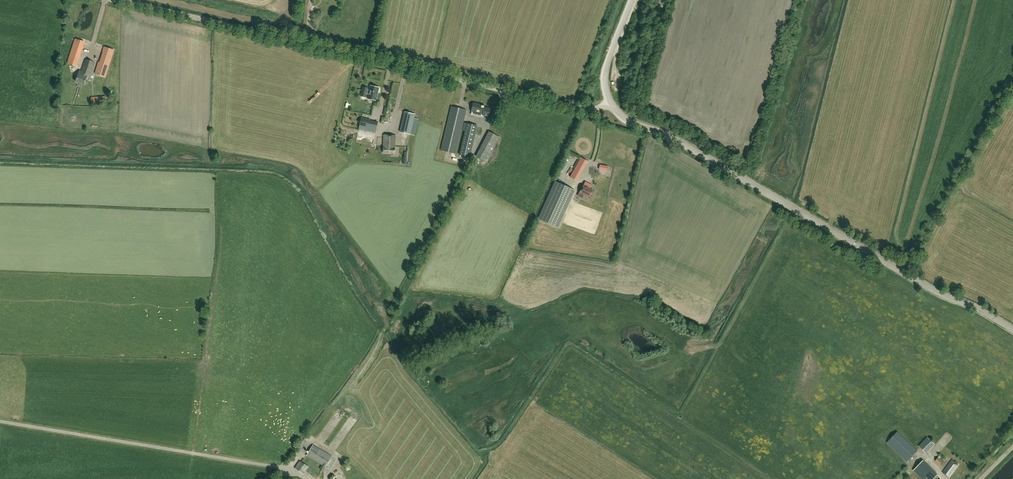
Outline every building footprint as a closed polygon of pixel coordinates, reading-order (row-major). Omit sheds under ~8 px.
[(88,74),(91,75),(94,64),(85,61),(81,72),(82,72),(81,76),(79,75),(77,82),(85,85),(88,74)] [(105,77),(109,65),(99,62),(96,74),(105,77)] [(374,100),(376,100),(379,88),(377,87),(372,86),(370,86),(369,90),(367,89),(368,88),(363,87),(362,90),(361,93),(368,94),(367,99),(370,99),(369,99),(374,100)] [(106,97),(91,97),(91,106),(103,105),(103,99),(106,99),(106,97)] [(485,106),(473,103),(471,111),(482,114),(482,115),(488,117),(490,109),(484,108),(485,106)] [(441,150),(455,154),(466,110),(451,107),(441,150)] [(401,127),(400,132),(410,134),(415,114),(405,112),(404,116),(402,128),(401,127)] [(377,122),(376,123),(370,121),(361,118),(359,128),(375,132),(378,122),(377,122)] [(477,123),(465,120),(463,125),(466,125),(460,155),(469,157),(477,123)] [(489,132),(480,150),(476,157),(487,162),(490,156),(500,138),(489,132)] [(384,135),(383,153),(395,154),(396,136),(384,135)] [(588,161),(581,157),(570,177),(577,180),(588,161)] [(539,217),(558,226),(575,189),(556,180),(539,217)] [(583,186),(580,193),(578,196),(583,199),(584,195),(589,198),(593,191),(583,186)] [(917,451),(898,432),(887,443),(907,462),(917,451)] [(920,445),(927,452),(936,442),(929,436),(920,445)] [(313,445),(306,455),(322,465),(320,468),(324,471),(332,456),(313,445)] [(940,455),(938,458),(935,461),(940,465),(943,461),(945,459),(940,455)] [(933,478),(934,478),(940,478),(939,478),(936,476),(938,474),(923,460),(913,470),(922,478),(933,478)] [(943,472),(949,478),(959,465),(952,460),(943,472)] [(300,461),(295,468),(303,474),(308,467),(300,461)]
